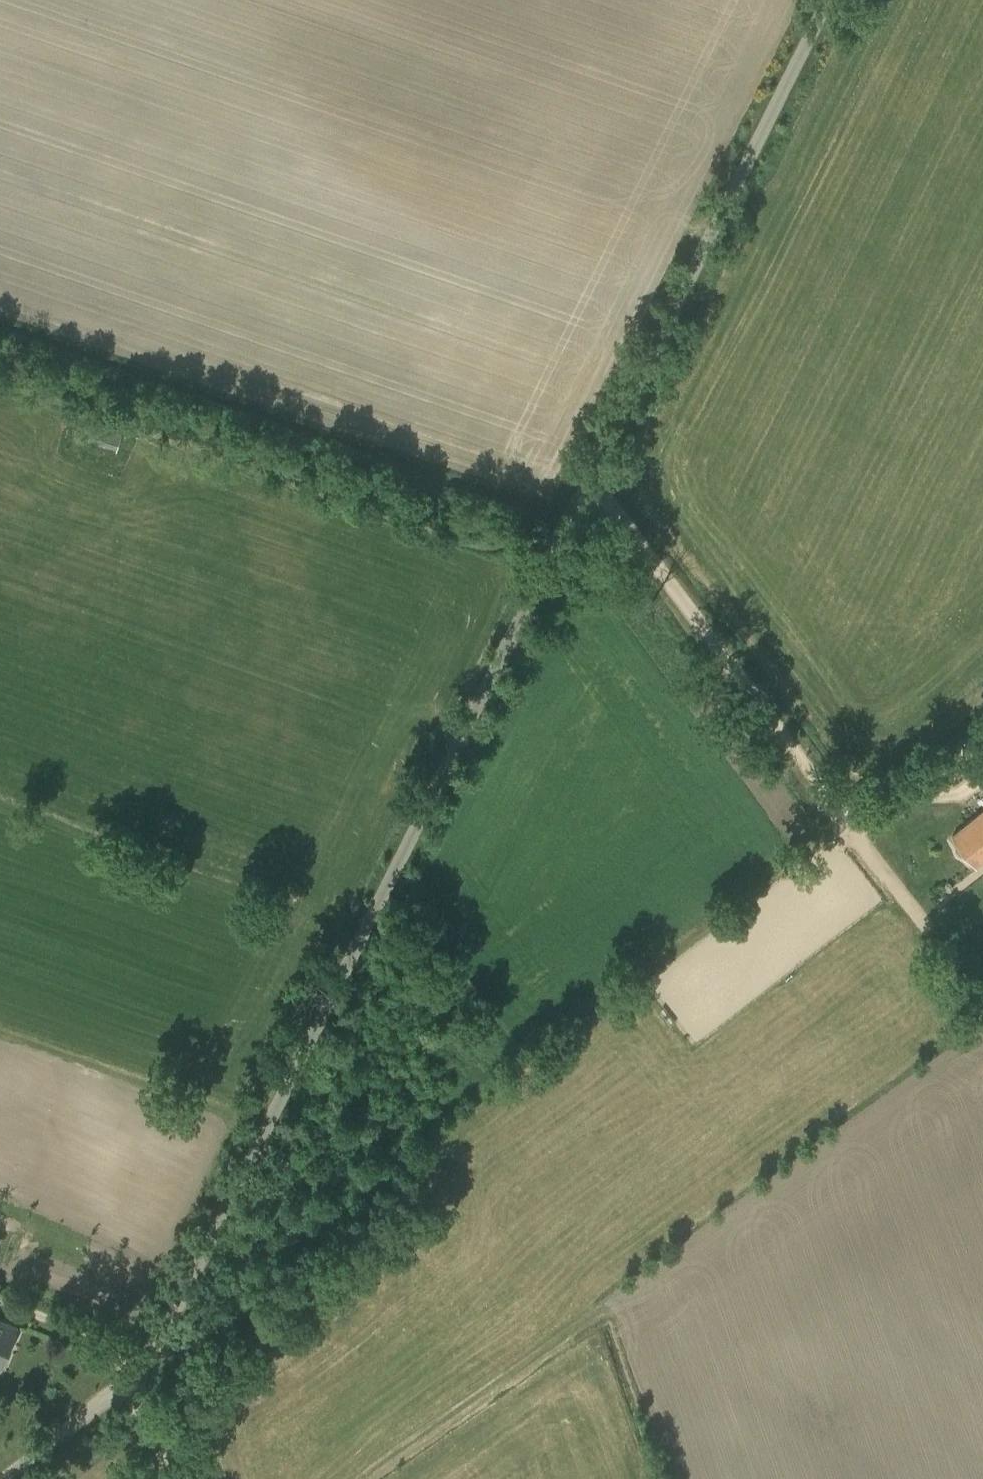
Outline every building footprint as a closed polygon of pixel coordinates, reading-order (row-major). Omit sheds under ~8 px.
[(121,432),(94,424),(89,440),(101,444),(100,446),(115,451),(121,432)] [(982,860),(982,810),(952,834),(977,865),(982,860)] [(1,1367),(17,1325),(0,1318),(0,1367),(1,1367)]
